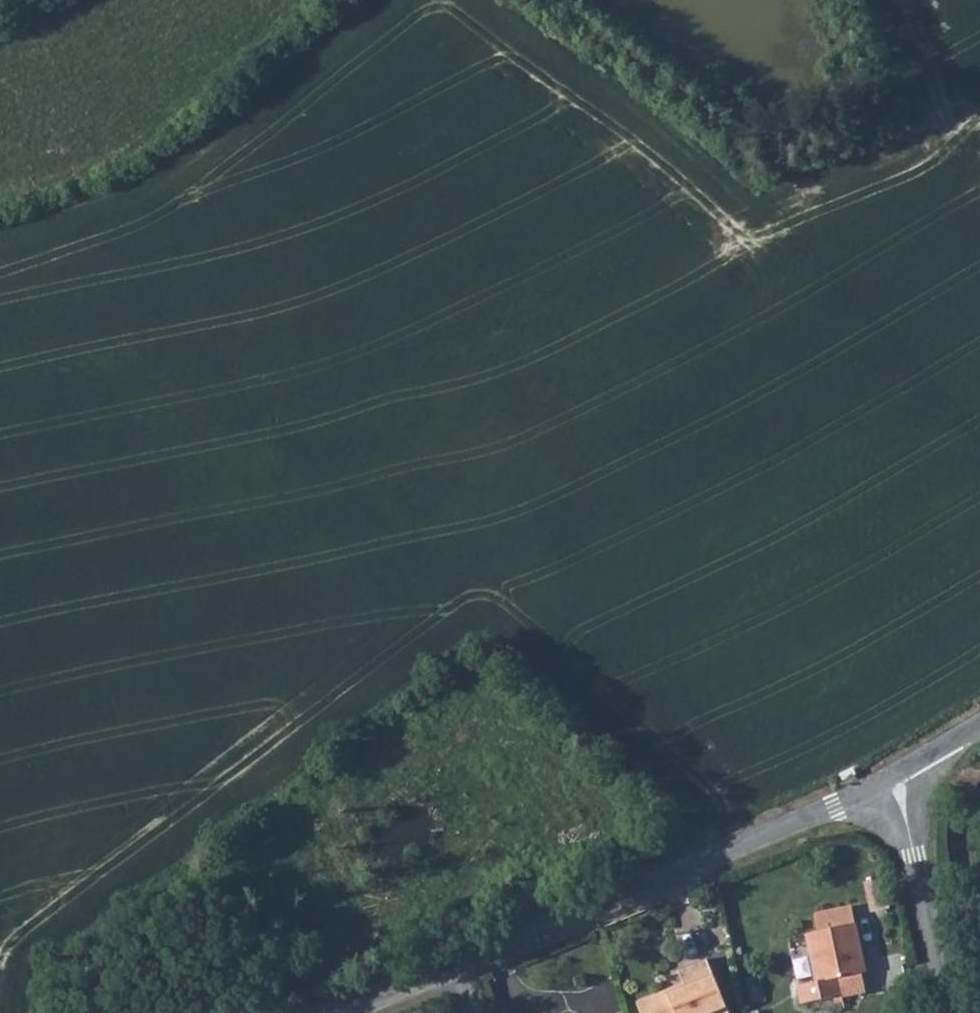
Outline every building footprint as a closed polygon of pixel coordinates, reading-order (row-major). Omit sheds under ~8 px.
[(854,911),(820,918),(822,935),(808,939),(819,990),(801,995),(805,1012),(818,1012),(844,1007),(840,987),(869,981),(854,911)] [(670,997),(639,1006),(641,1012),(732,1012),(716,964),(681,975),(688,998),(672,1003),(670,997)]
